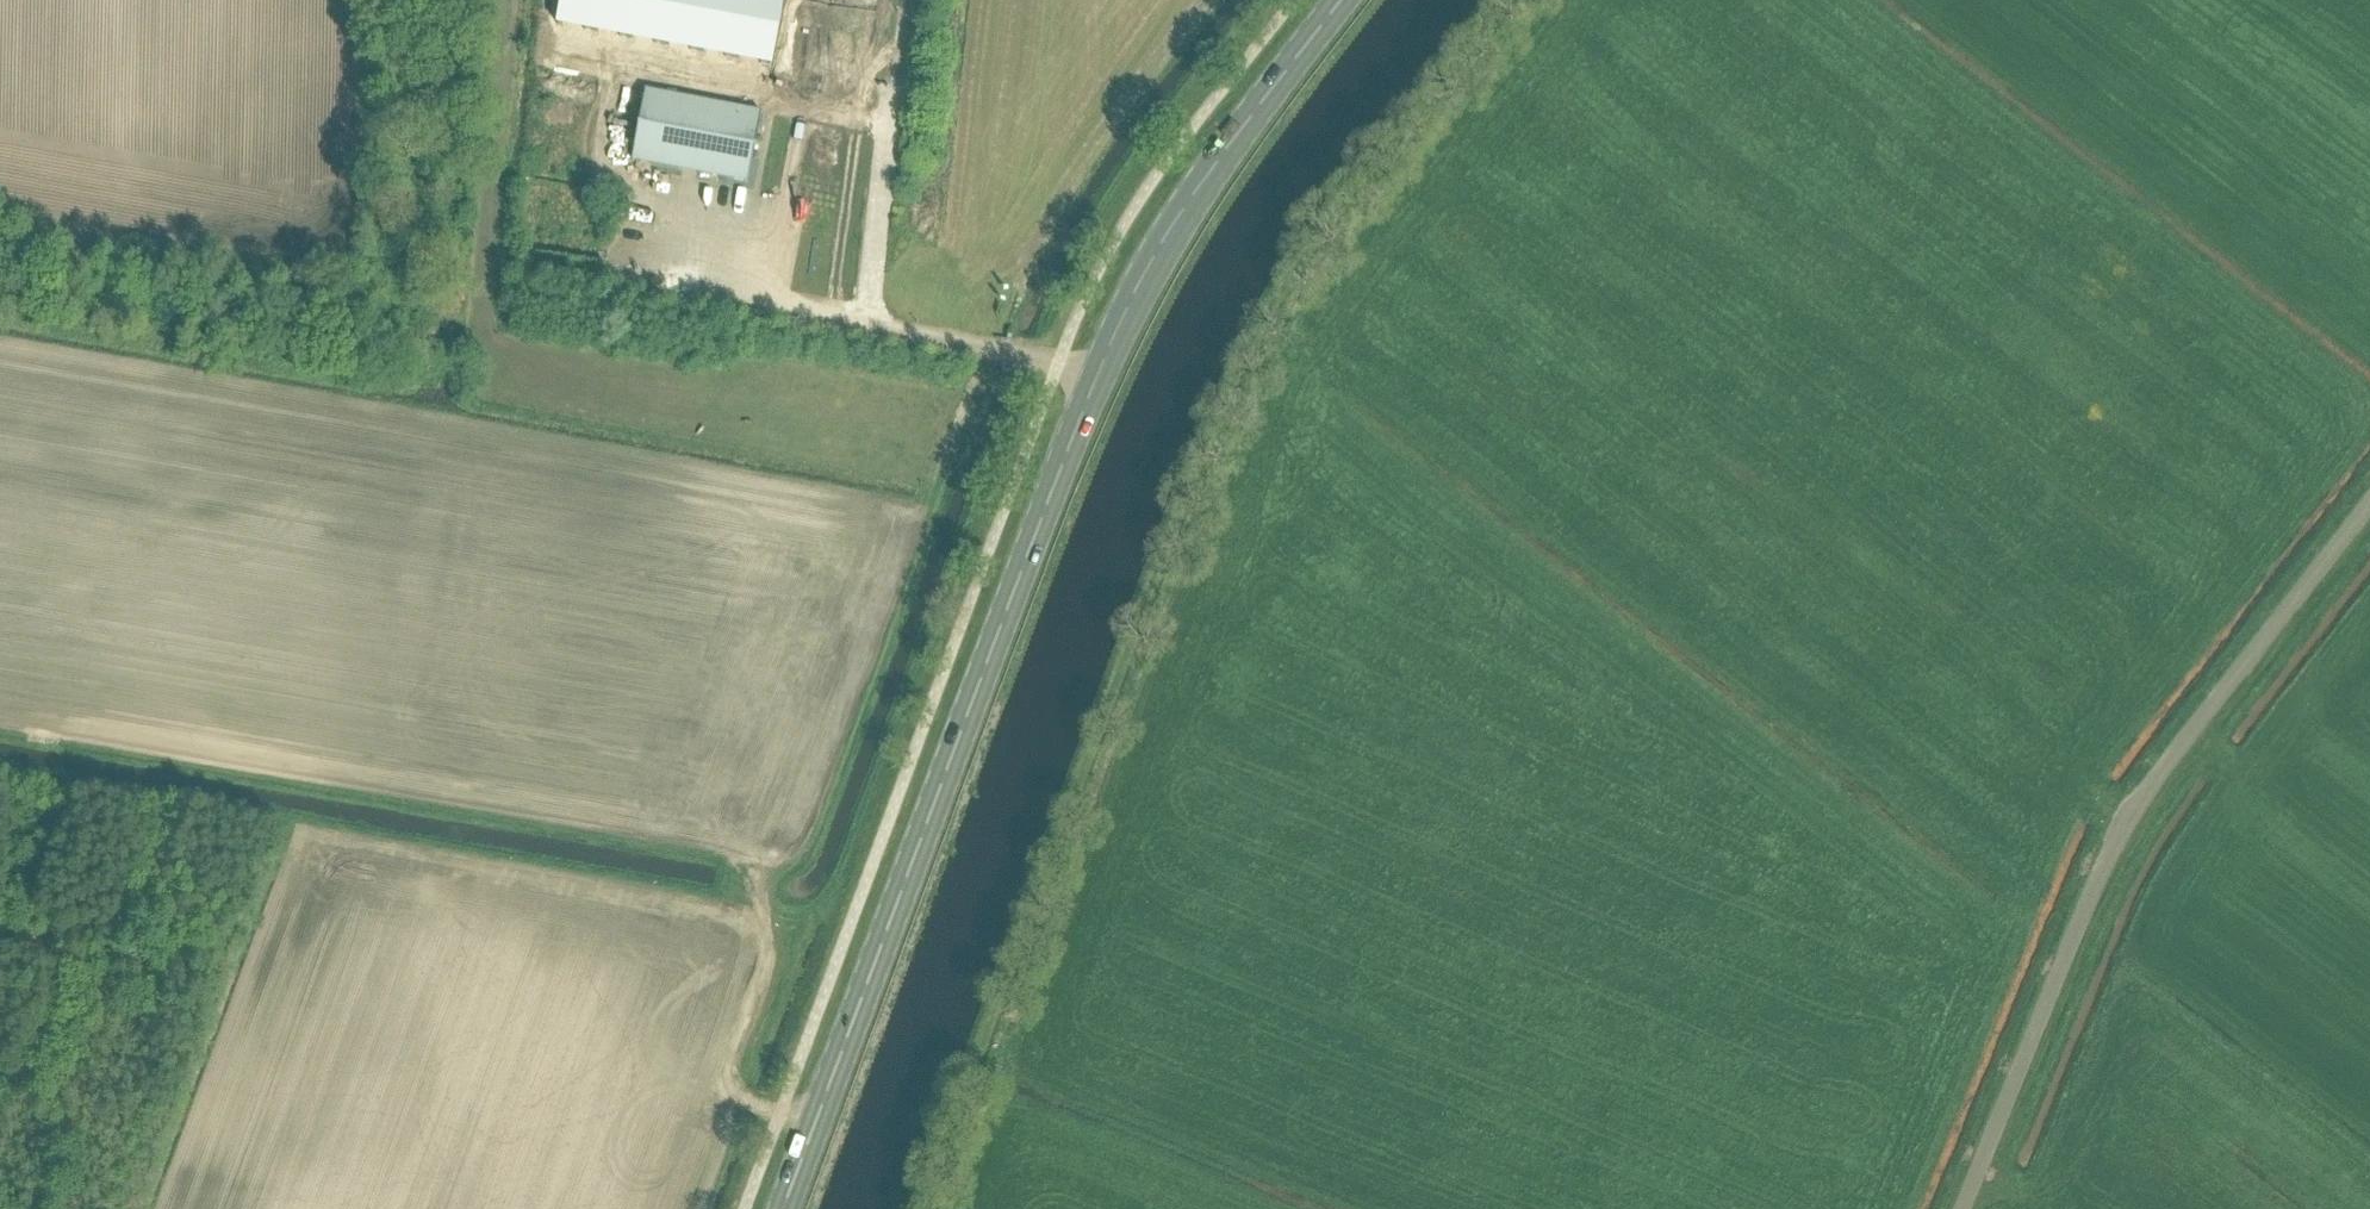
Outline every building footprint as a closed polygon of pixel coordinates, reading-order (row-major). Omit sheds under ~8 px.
[(557,33),(773,72),(786,0),(563,0),(557,33)] [(748,184),(762,113),(645,91),(631,162),(748,184)]
